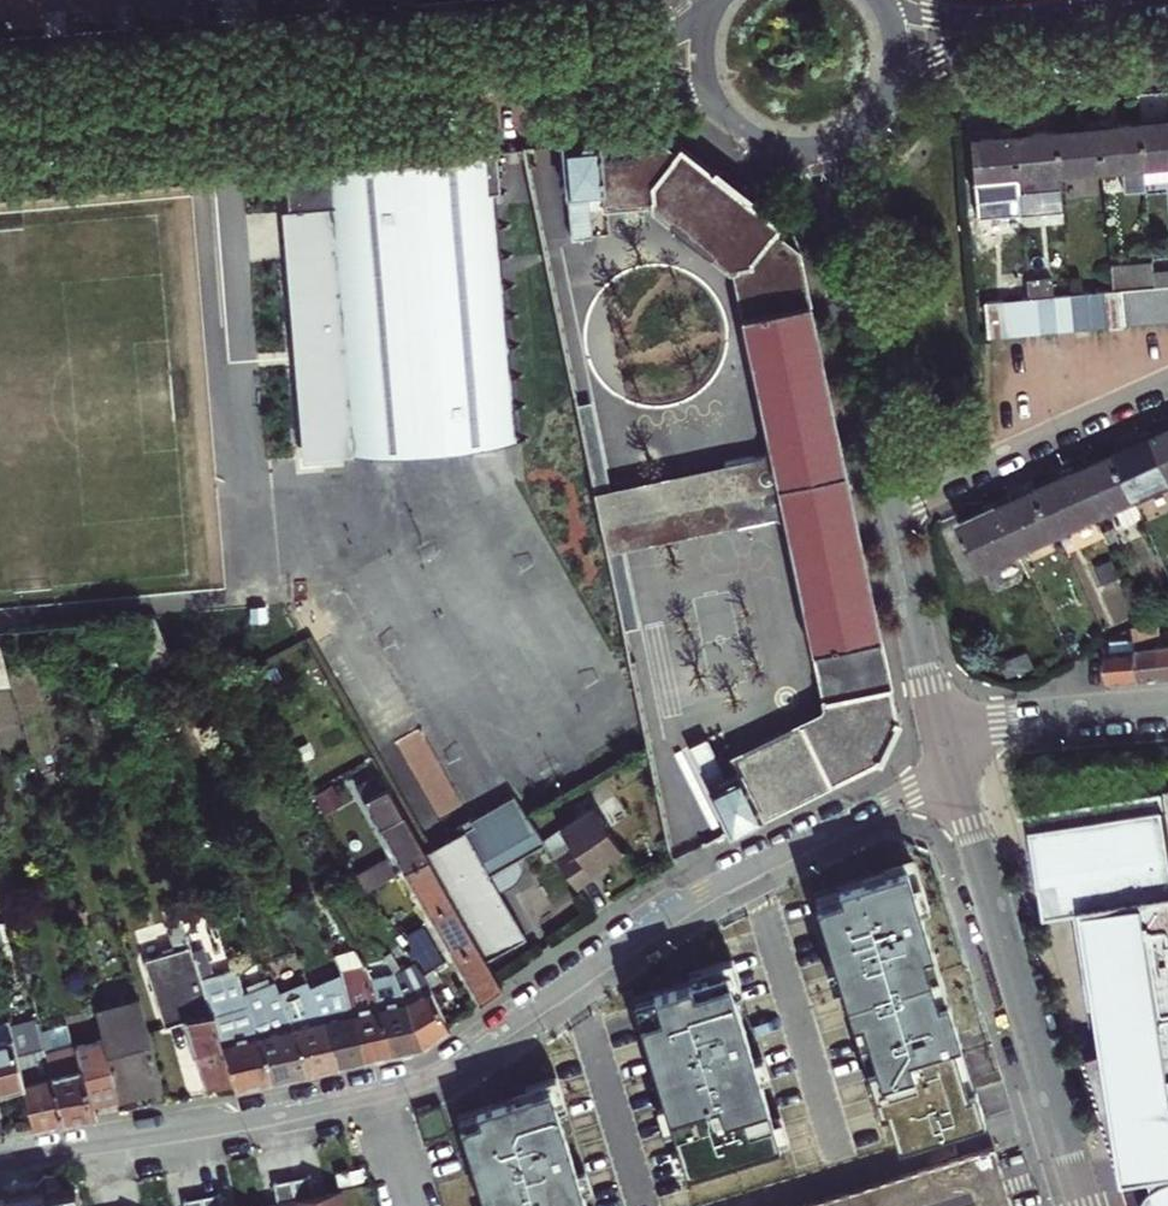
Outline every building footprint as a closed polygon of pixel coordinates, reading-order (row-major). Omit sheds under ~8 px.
[(13,11),(13,21),(45,21),(45,6),(64,6),(64,0),(0,0),(0,11),(13,11)] [(64,6),(83,6),(83,16),(115,16),(115,1),(134,0),(64,0),(64,6)] [(134,0),(153,0),(154,10),(186,10),(185,0),(134,0)] [(1144,182),(1167,180),(1167,111),(1166,111),(1167,120),(1154,121),(1139,123),(1144,182)] [(1096,120),(1101,169),(1121,167),(1123,190),(1145,188),(1144,182),(1139,123),(1121,124),(1110,125),(1109,116),(1096,120)] [(1055,131),(1059,173),(1101,169),(1096,120),(1082,118),(1083,128),(1070,129),(1055,131)] [(1012,127),(1017,176),(1020,214),(1062,210),(1059,173),(1055,131),(1035,132),(1026,133),(1025,124),(1012,127)] [(973,180),(1017,176),(1012,127),(998,126),(999,136),(984,137),(970,138),(973,180)] [(653,208),(729,269),(732,268),(742,315),(722,319),(732,367),(752,363),(771,451),(722,462),(724,467),(729,494),(844,470),(800,256),(799,251),(774,231),(780,224),(747,198),(749,195),(716,169),(713,172),(680,146),(675,153),(652,135),(597,140),(601,191),(603,208),(653,202),(653,208)] [(579,142),(562,144),(571,239),(591,237),(588,209),(587,192),(601,191),(597,140),(579,142)] [(308,457),(511,440),(490,194),(499,193),(496,151),(390,160),(283,169),(308,457)] [(588,209),(603,208),(601,191),(587,192),(588,209)] [(1120,289),(1137,287),(1154,286),(1153,273),(1152,262),(1110,266),(1112,289),(1120,289)] [(1154,286),(1167,284),(1167,271),(1153,273),(1154,286)] [(1026,280),(1028,297),(1036,296),(1053,295),(1051,278),(1026,280)] [(1001,282),(1002,300),(1019,298),(1028,297),(1026,280),(1001,282)] [(1157,320),(1167,319),(1167,284),(1154,286),(1157,320)] [(1140,322),(1157,320),(1154,286),(1137,287),(1140,322)] [(1120,289),(1124,324),(1140,322),(1137,287),(1120,289)] [(1104,290),(1107,325),(1124,324),(1120,289),(1112,289),(1104,290)] [(1090,327),(1107,325),(1104,290),(1087,292),(1090,327)] [(1073,328),(1090,327),(1087,292),(1070,293),(1073,328)] [(1056,330),(1073,328),(1070,293),(1053,295),(1056,330)] [(1036,296),(1039,331),(1056,330),(1053,295),(1036,296)] [(1023,333),(1039,331),(1036,296),(1028,297),(1019,298),(1023,333)] [(1005,334),(1023,333),(1019,298),(1002,300),(1005,334)] [(987,336),(1005,334),(1002,300),(984,301),(987,336)] [(594,494),(609,491),(590,401),(575,404),(594,494)] [(1152,433),(1167,468),(1167,434),(1164,426),(1152,433)] [(1137,501),(1167,487),(1167,468),(1152,433),(1139,436),(1143,445),(1134,449),(1117,457),(1137,501)] [(1087,460),(1075,468),(1098,518),(1118,509),(1125,523),(1143,514),(1137,501),(1117,457),(1104,463),(1091,469),(1087,460)] [(600,521),(729,494),(724,467),(609,491),(594,494),(600,521)] [(1053,486),(1040,492),(1060,536),(1098,518),(1075,468),(1062,471),(1066,480),(1053,486)] [(760,817),(874,760),(876,758),(879,759),(897,721),(895,720),(896,717),(844,470),(729,494),(734,520),(736,526),(784,516),(826,705),(822,711),(731,756),(738,772),(760,817)] [(1010,495),(999,503),(1021,553),(1060,536),(1040,492),(1025,499),(1014,504),(1010,495)] [(734,520),(729,494),(600,521),(605,547),(620,544),(734,520)] [(1021,553),(999,503),(984,506),(988,515),(977,520),(961,527),(981,571),(1021,553)] [(1117,541),(1112,530),(1105,534),(1110,544),(1117,541)] [(1071,559),(1105,629),(1140,613),(1105,543),(1071,559)] [(637,628),(620,544),(605,547),(622,631),(637,628)] [(1158,623),(1146,625),(1134,627),(1135,633),(1135,639),(1139,681),(1167,679),(1167,647),(1161,647),(1158,623)] [(1135,639),(1119,641),(1110,642),(1110,645),(1111,652),(1106,652),(1109,684),(1122,683),(1139,681),(1135,639)] [(0,645),(0,690),(14,688),(3,645),(0,645)] [(91,707),(100,737),(122,730),(112,700),(91,707)] [(687,747),(712,796),(729,833),(760,817),(738,772),(725,778),(718,763),(705,738),(687,747)] [(310,758),(304,748),(292,755),(297,765),(310,758)] [(738,772),(731,756),(718,763),(725,778),(738,772)] [(428,857),(425,851),(403,812),(402,812),(379,771),(358,783),(367,798),(364,800),(382,833),(403,870),(428,857)] [(341,802),(331,786),(316,796),(325,811),(341,802)] [(1096,797),(1023,806),(1024,809),(1034,808),(1052,916),(1082,912),(1084,927),(1091,926),(1100,985),(1111,1053),(1127,1152),(1157,1148),(1165,1181),(1158,1186),(1153,1192),(1150,1197),(1150,1203),(1150,1205),(1167,1205),(1167,787),(1096,797)] [(460,832),(425,851),(428,857),(452,899),(455,904),(454,904),(476,943),(485,959),(526,936),(499,889),(496,885),(508,878),(505,873),(519,865),(514,857),(516,855),(543,840),(542,839),(512,794),(471,818),(470,816),(468,816),(473,824),(460,832)] [(696,804),(714,840),(729,833),(712,796),(696,804)] [(560,827),(574,848),(556,859),(576,889),(594,877),(590,871),(606,860),(621,849),(591,805),(559,826),(560,827)] [(455,824),(460,832),(473,824),(468,816),(455,824)] [(543,840),(556,859),(574,848),(560,827),(542,839),(543,840)] [(496,885),(499,889),(511,883),(517,874),(522,866),(516,855),(514,857),(519,865),(505,873),(508,878),(496,885)] [(428,857),(403,870),(417,894),(428,914),(452,899),(428,857)] [(606,860),(590,871),(594,877),(610,866),(606,860)] [(392,875),(384,861),(360,875),(369,889),(392,875)] [(976,1091),(907,872),(815,901),(883,1121),(976,1091)] [(189,898),(176,903),(181,918),(194,914),(189,898)] [(476,943),(454,904),(455,904),(452,899),(428,914),(439,933),(452,957),(476,943)] [(176,903),(175,901),(162,905),(174,945),(188,941),(181,918),(176,903)] [(298,906),(283,913),(288,925),(304,918),(298,906)] [(440,958),(421,925),(405,935),(424,967),(440,958)] [(0,929),(0,947),(16,943),(11,926),(0,929)] [(476,943),(452,957),(463,976),(479,1004),(501,985),(495,975),(494,975),(485,959),(476,943)] [(189,945),(143,960),(164,1027),(185,1020),(206,1087),(217,1083),(231,1079),(191,951),(189,945)] [(191,951),(231,1079),(235,1091),(255,1086),(271,1083),(243,995),(235,968),(212,976),(206,946),(191,951)] [(342,974),(363,965),(354,948),(332,954),(341,971),(342,974)] [(393,973),(405,996),(421,1049),(438,1037),(449,1029),(429,987),(429,986),(422,975),(414,964),(399,971),(387,951),(382,955),(393,973)] [(349,1009),(366,1061),(379,1058),(394,1055),(377,1003),(371,979),(363,965),(342,974),(349,1009)] [(429,986),(429,987),(442,979),(435,967),(422,975),(429,986)] [(421,1049),(405,996),(393,973),(390,974),(371,979),(377,1003),(394,1055),(407,1052),(421,1049)] [(310,987),(322,1015),(338,1067),(354,1064),(366,1061),(349,1009),(342,974),(310,987)] [(782,1152),(727,978),(634,1006),(689,1181),(782,1152)] [(290,1023),(306,1075),(324,1071),(338,1067),(322,1015),(310,987),(307,981),(279,994),(290,1023)] [(243,995),(271,1083),(291,1078),(306,1075),(290,1023),(279,994),(274,982),(243,995)] [(96,1009),(104,1038),(119,1097),(140,1092),(162,1086),(138,999),(96,1009)] [(23,1083),(10,1031),(7,1020),(0,1022),(0,1088),(6,1087),(23,1083)] [(67,1022),(41,1029),(63,1122),(79,1119),(95,1115),(92,1104),(119,1097),(104,1038),(73,1046),(67,1022)] [(63,1122),(41,1029),(39,1024),(10,1031),(23,1083),(33,1126),(49,1124),(63,1122)] [(1111,1053),(1089,1060),(1134,1205),(1150,1205),(1150,1203),(1150,1197),(1153,1192),(1158,1186),(1165,1181),(1157,1148),(1127,1152),(1111,1053)] [(458,1125),(484,1205),(586,1205),(552,1096),(458,1125)] [(999,1142),(789,1205),(1018,1205),(999,1142)] [(342,1188),(340,1189),(341,1193),(326,1197),(323,1199),(321,1198),(315,1199),(314,1194),(310,1172),(302,1174),(283,1178),(272,1180),(277,1200),(278,1204),(271,1205),(345,1205),(342,1188)] [(77,1192),(44,1199),(42,1189),(22,1193),(0,1197),(0,1205),(83,1205),(77,1192)] [(340,1189),(314,1194),(315,1199),(321,1198),(323,1199),(326,1197),(341,1193),(340,1189)] [(219,1191),(209,1193),(189,1197),(182,1199),(184,1205),(223,1205),(219,1191)]
